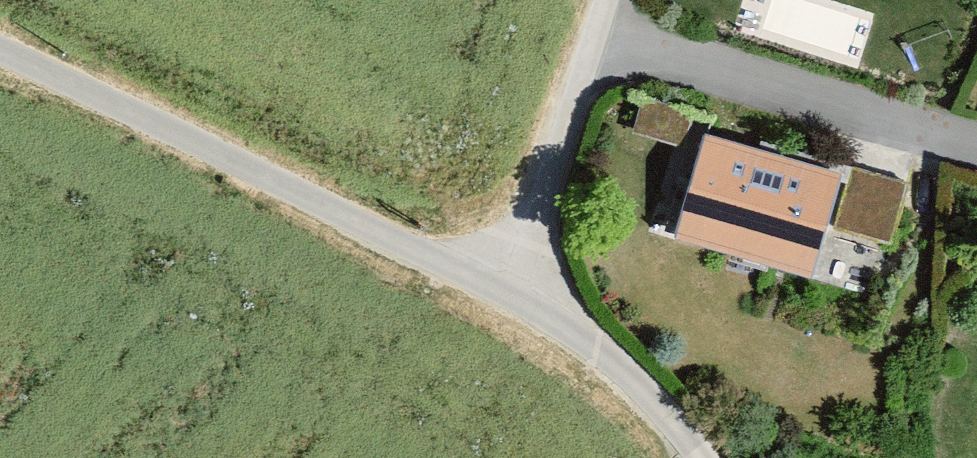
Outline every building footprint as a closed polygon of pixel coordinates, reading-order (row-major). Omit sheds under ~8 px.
[(705,123),(634,103),(624,137),(681,153),(657,240),(795,279),(808,234),(873,252),(890,192),(700,139),(705,123)]
